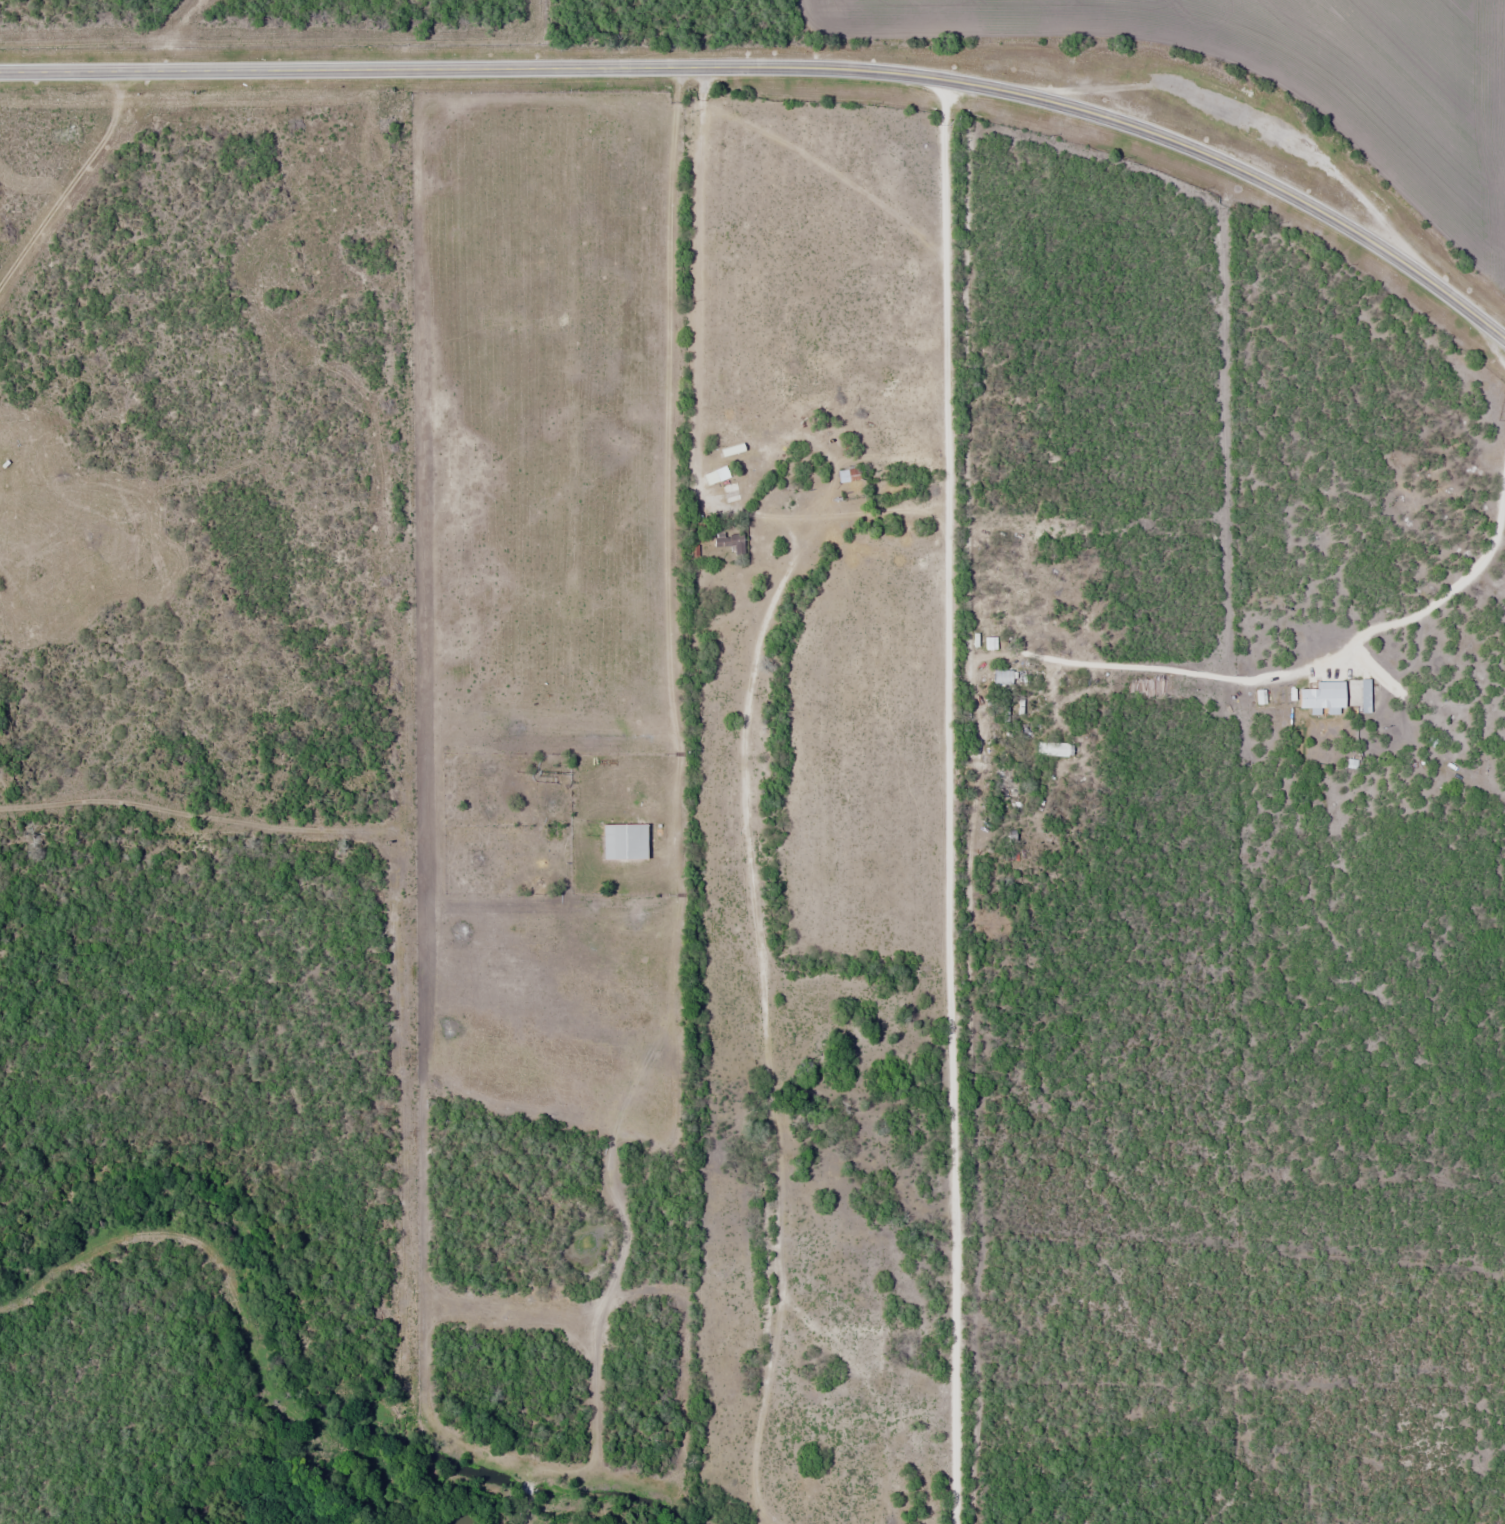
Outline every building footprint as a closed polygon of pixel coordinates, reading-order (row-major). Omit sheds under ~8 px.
[(715,469),(718,480),(728,476),(725,466),(715,469)] [(857,469),(837,469),(837,480),(857,480),(857,469)] [(740,499),(736,482),(723,485),(726,502),(740,499)] [(735,552),(740,552),(740,534),(714,534),(714,544),(735,544),(735,552)] [(1012,669),(993,669),(993,684),(1012,684),(1012,669)] [(1069,755),(1069,742),(1036,742),(1036,755),(1069,755)] [(645,859),(645,823),(601,823),(601,859),(645,859)]
